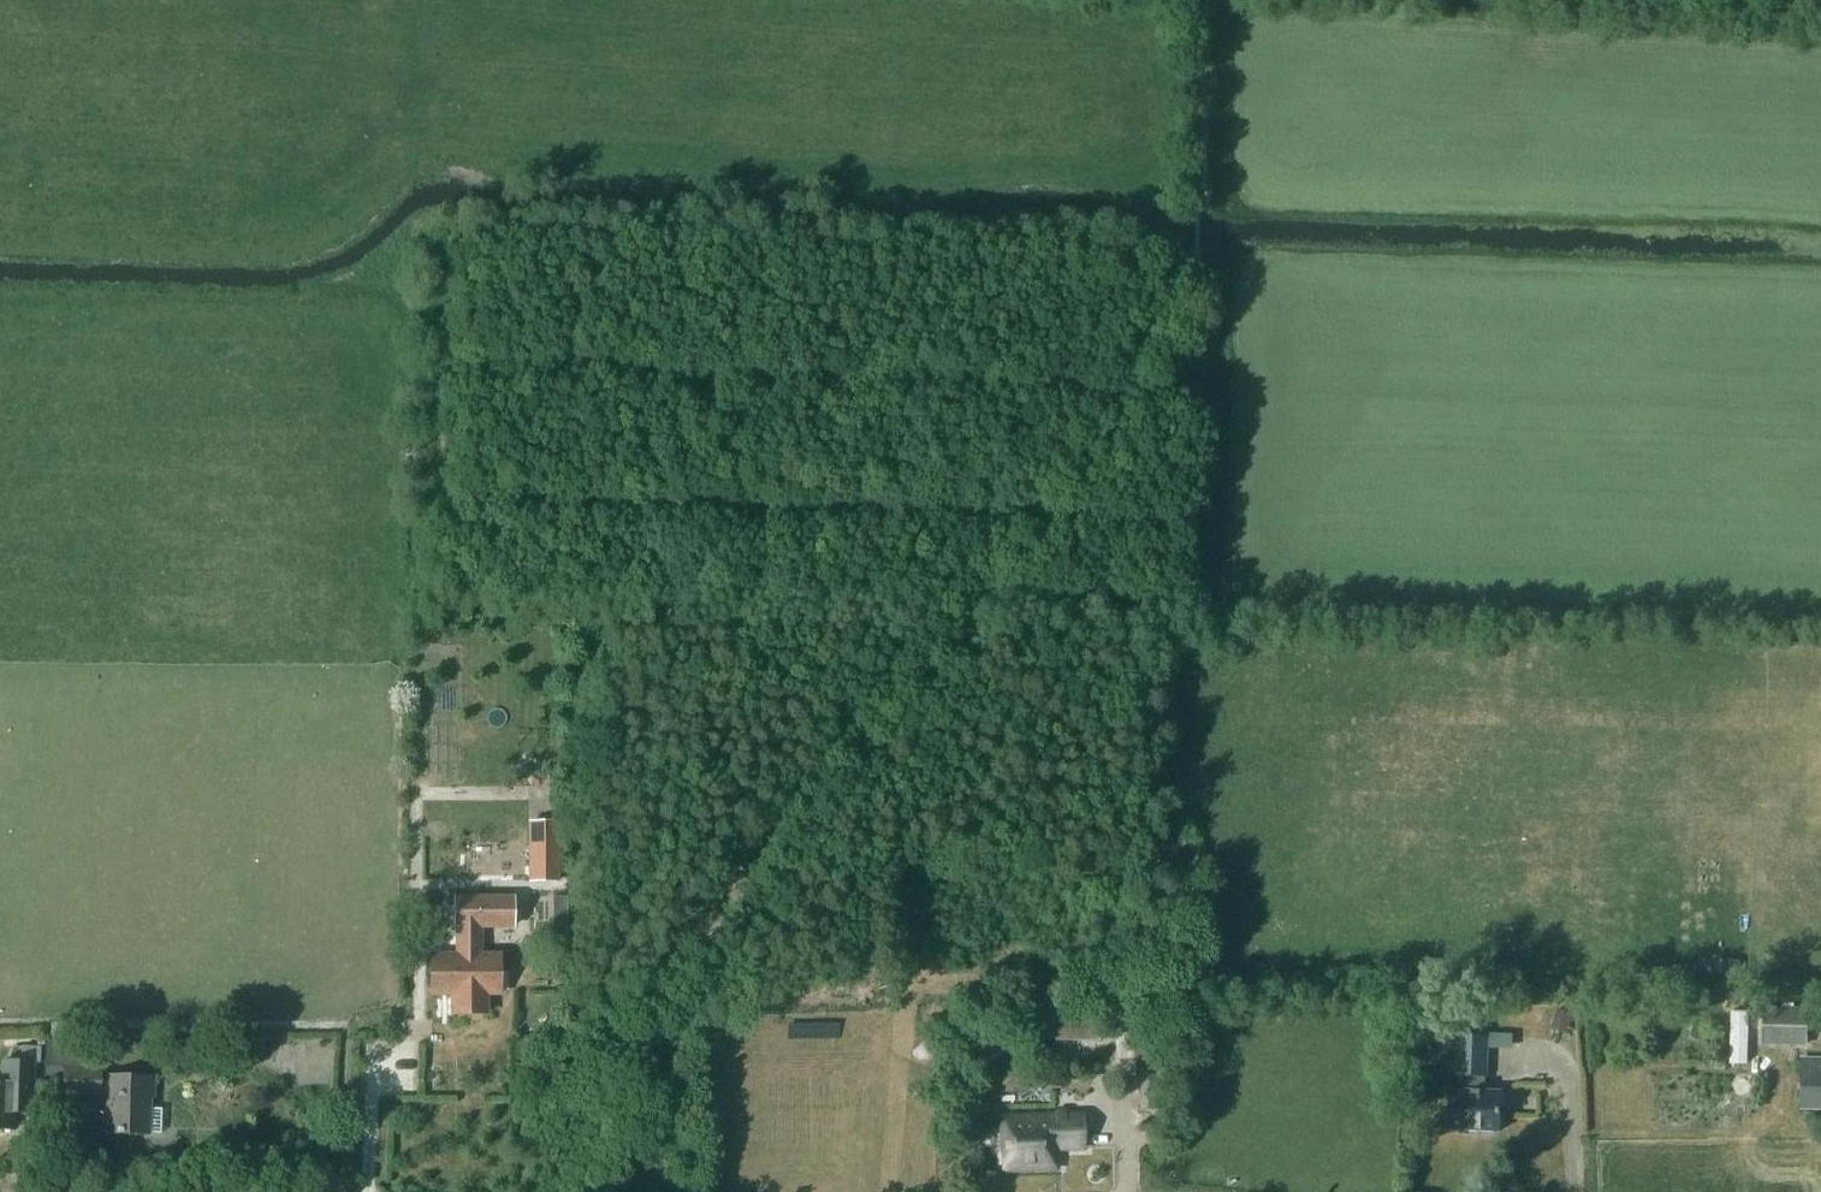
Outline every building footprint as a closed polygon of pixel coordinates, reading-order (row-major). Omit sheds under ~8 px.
[(530,822),(530,861),(530,880),(543,880),(558,880),(559,822),(530,822)] [(546,931),(566,931),(565,887),(546,888),(546,931)] [(500,953),(481,953),(481,925),(514,924),(514,896),(457,896),(457,925),(458,925),(459,954),(433,954),(433,992),(454,992),(454,1011),(487,1011),(488,992),(500,992),(500,953)] [(1014,1005),(1014,1039),(1095,1038),(1095,1021),(1059,1021),(1059,1005),(1014,1005)] [(1809,1006),(1763,1006),(1763,1045),(1808,1046),(1809,1006)] [(1574,1015),(1557,1009),(1552,1027),(1568,1033),(1574,1015)] [(539,1024),(546,1031),(553,1038),(561,1030),(565,1025),(552,1011),(539,1024)] [(1149,1057),(1150,1018),(1118,1017),(1117,1056),(1149,1057)] [(1450,1129),(1501,1130),(1502,1090),(1486,1090),(1486,1075),(1487,1075),(1488,1037),(1459,1036),(1458,1075),(1462,1075),(1462,1089),(1451,1089),(1450,1129)] [(37,1062),(37,1047),(21,1047),(21,1059),(1,1059),(1,1082),(0,1082),(0,1128),(12,1128),(13,1098),(32,1098),(33,1062),(37,1062)] [(1804,1106),(1820,1106),(1820,1058),(1804,1058),(1804,1106)] [(110,1080),(100,1080),(101,1066),(65,1065),(64,1094),(100,1094),(100,1093),(110,1093),(109,1131),(148,1132),(148,1131),(162,1131),(163,1107),(149,1106),(149,1095),(153,1095),(154,1075),(110,1074),(110,1080)] [(1162,1105),(1163,1069),(1141,1069),(1140,1104),(1162,1105)] [(1006,1168),(1056,1167),(1056,1147),(1084,1146),(1084,1114),(1002,1116),(1002,1152),(1006,1152),(1006,1168)]
